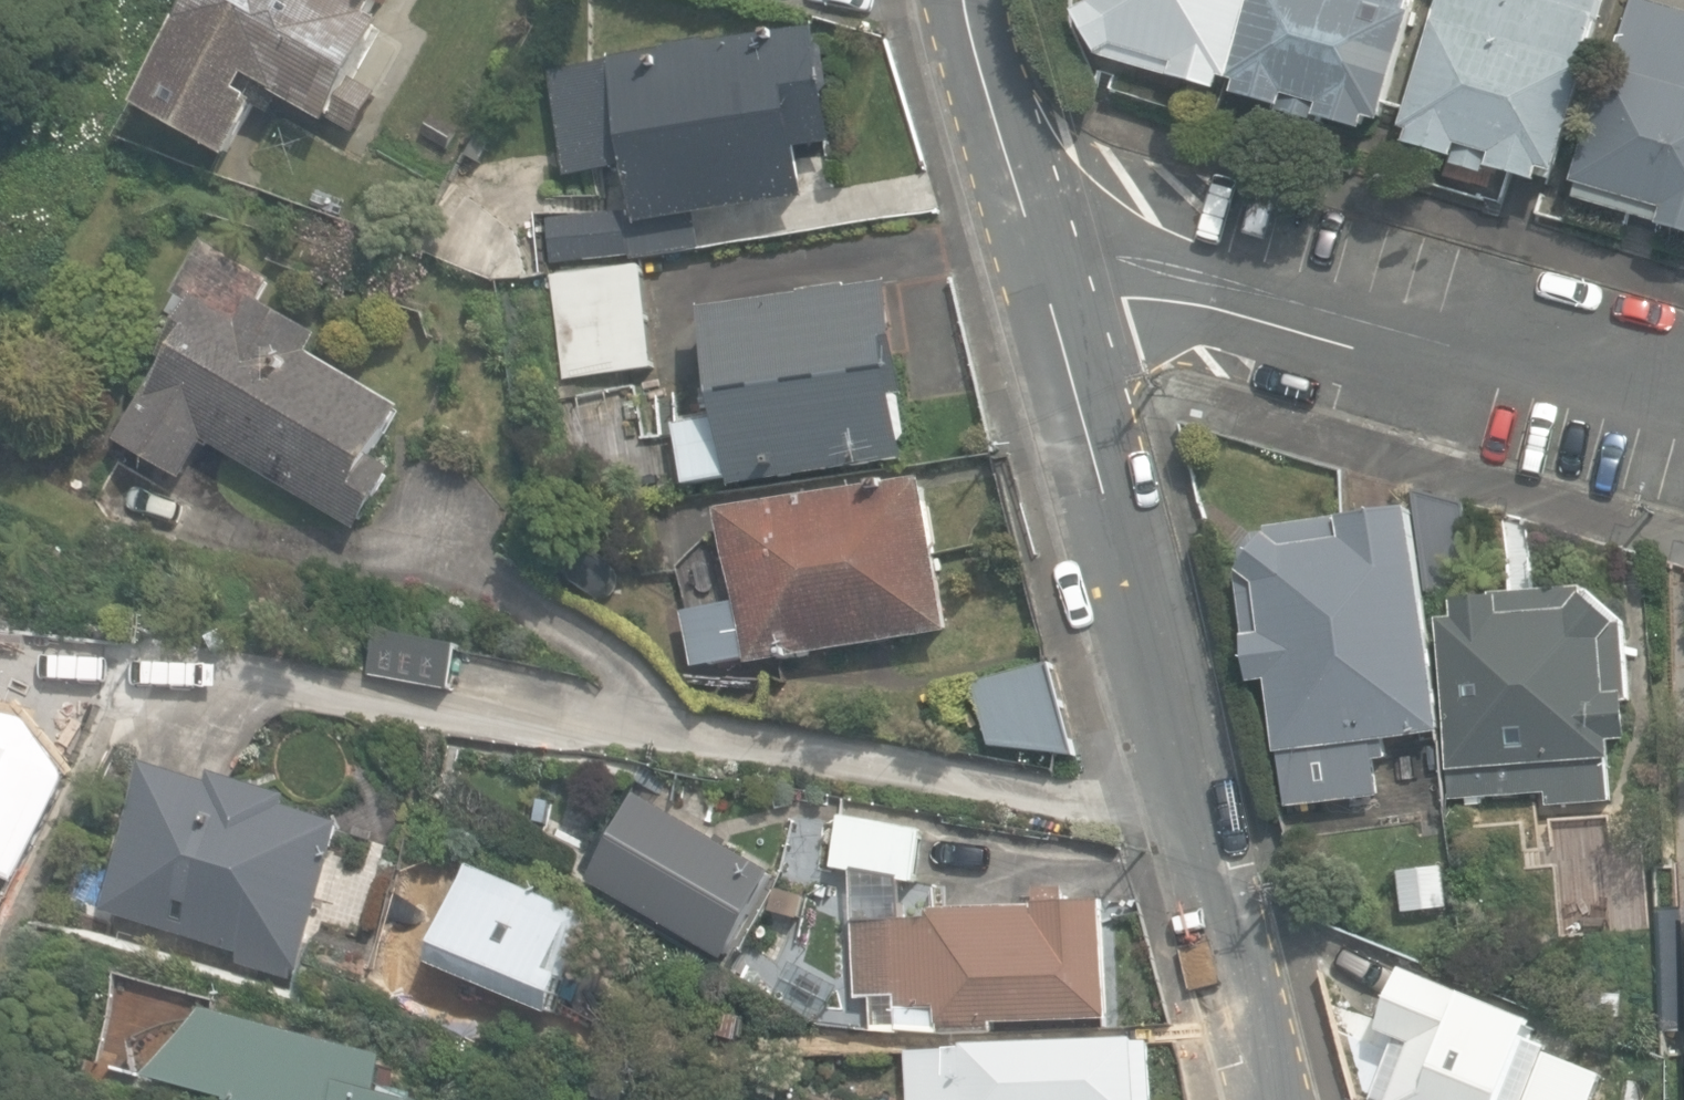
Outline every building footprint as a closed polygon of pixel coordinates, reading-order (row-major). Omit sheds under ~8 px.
[(232,155),(270,87),(354,133),(374,99),(355,89),(391,25),(374,15),(382,0),(202,0),(181,39),(183,40),(146,107),(232,155)] [(1254,0),(1102,0),(1100,6),(1077,16),(1100,59),(1173,78),(1171,85),(1221,97),(1225,82),(1231,84),(1254,0)] [(1231,84),(1237,85),(1233,100),(1281,112),(1280,117),(1326,129),(1327,124),(1370,134),(1373,123),(1387,127),(1417,0),(1254,0),(1231,84)] [(1561,180),(1613,0),(1444,0),(1406,133),(1414,135),(1411,146),(1453,158),(1450,167),(1494,179),(1495,175),(1539,187),(1543,175),(1561,180)] [(1632,1),(1577,201),(1664,225),(1662,230),(1683,236),(1683,15),(1632,1)] [(541,219),(549,269),(700,247),(695,214),(807,198),(800,150),(834,145),(817,27),(550,66),(566,177),(635,167),(640,204),(541,219)] [(205,441),(359,528),(394,465),(379,457),(407,407),(308,351),(317,335),(262,304),(276,280),(207,241),(177,293),(191,301),(160,355),(165,358),(118,440),(184,477),(205,441)] [(645,266),(553,278),(566,380),(659,368),(645,266)] [(734,475),(736,486),(905,458),(902,443),(908,435),(902,394),(906,393),(888,281),(848,288),(847,283),(705,310),(723,418),(677,425),(686,483),(734,475)] [(173,550),(197,503),(119,462),(95,509),(173,550)] [(738,600),(687,609),(694,668),(747,660),(748,665),(952,632),(927,480),(724,513),(726,525),(738,600)] [(1415,490),(1432,591),(1473,587),(1465,506),(1415,490)] [(1269,681),(1287,807),(1379,797),(1376,760),(1428,754),(1426,735),(1441,733),(1416,512),(1270,527),(1270,535),(1241,571),(1251,683),(1269,681)] [(679,567),(687,609),(738,600),(726,525),(679,567)] [(1548,793),(1549,807),(1611,802),(1608,759),(1612,759),(1612,742),(1631,743),(1629,703),(1632,703),(1627,624),(1585,590),(1453,601),(1454,620),(1440,621),(1452,800),(1548,793)] [(112,637),(22,629),(18,681),(108,689),(112,637)] [(453,692),(461,646),(378,632),(370,677),(453,692)] [(994,745),(1075,754),(1052,664),(978,683),(994,745)] [(231,960),(287,977),(290,968),(300,971),(345,822),(294,807),(298,795),(220,771),(216,782),(149,762),(104,909),(235,949),(231,960)] [(725,954),(771,878),(644,801),(598,877),(725,954)] [(917,881),(925,831),(842,818),(834,868),(917,881)] [(431,963),(555,1017),(597,918),(474,865),(431,963)] [(1398,871),(1404,914),(1448,908),(1442,865),(1398,871)] [(940,917),(853,923),(859,999),(870,998),(873,1030),(913,1028),(913,1035),(1001,1029),(1001,1025),(1117,1016),(1109,901),(1074,903),(1073,885),(1038,888),(1040,905),(940,912),(940,917)] [(842,984),(792,964),(779,998),(828,1018),(842,984)] [(1581,1085),(1548,1072),(1554,1058),(1549,1057),(1552,1050),(1530,1041),(1537,1024),(1404,971),(1379,1031),(1396,1038),(1371,1099),(1574,1099),(1581,1085)] [(1621,1021),(1624,991),(1600,989),(1597,1019),(1621,1021)] [(213,1002),(133,1040),(139,1076),(232,1099),(404,1099),(387,1095),(398,1061),(213,1002)] [(901,1051),(904,1099),(1157,1099),(1155,1039),(901,1051)]
